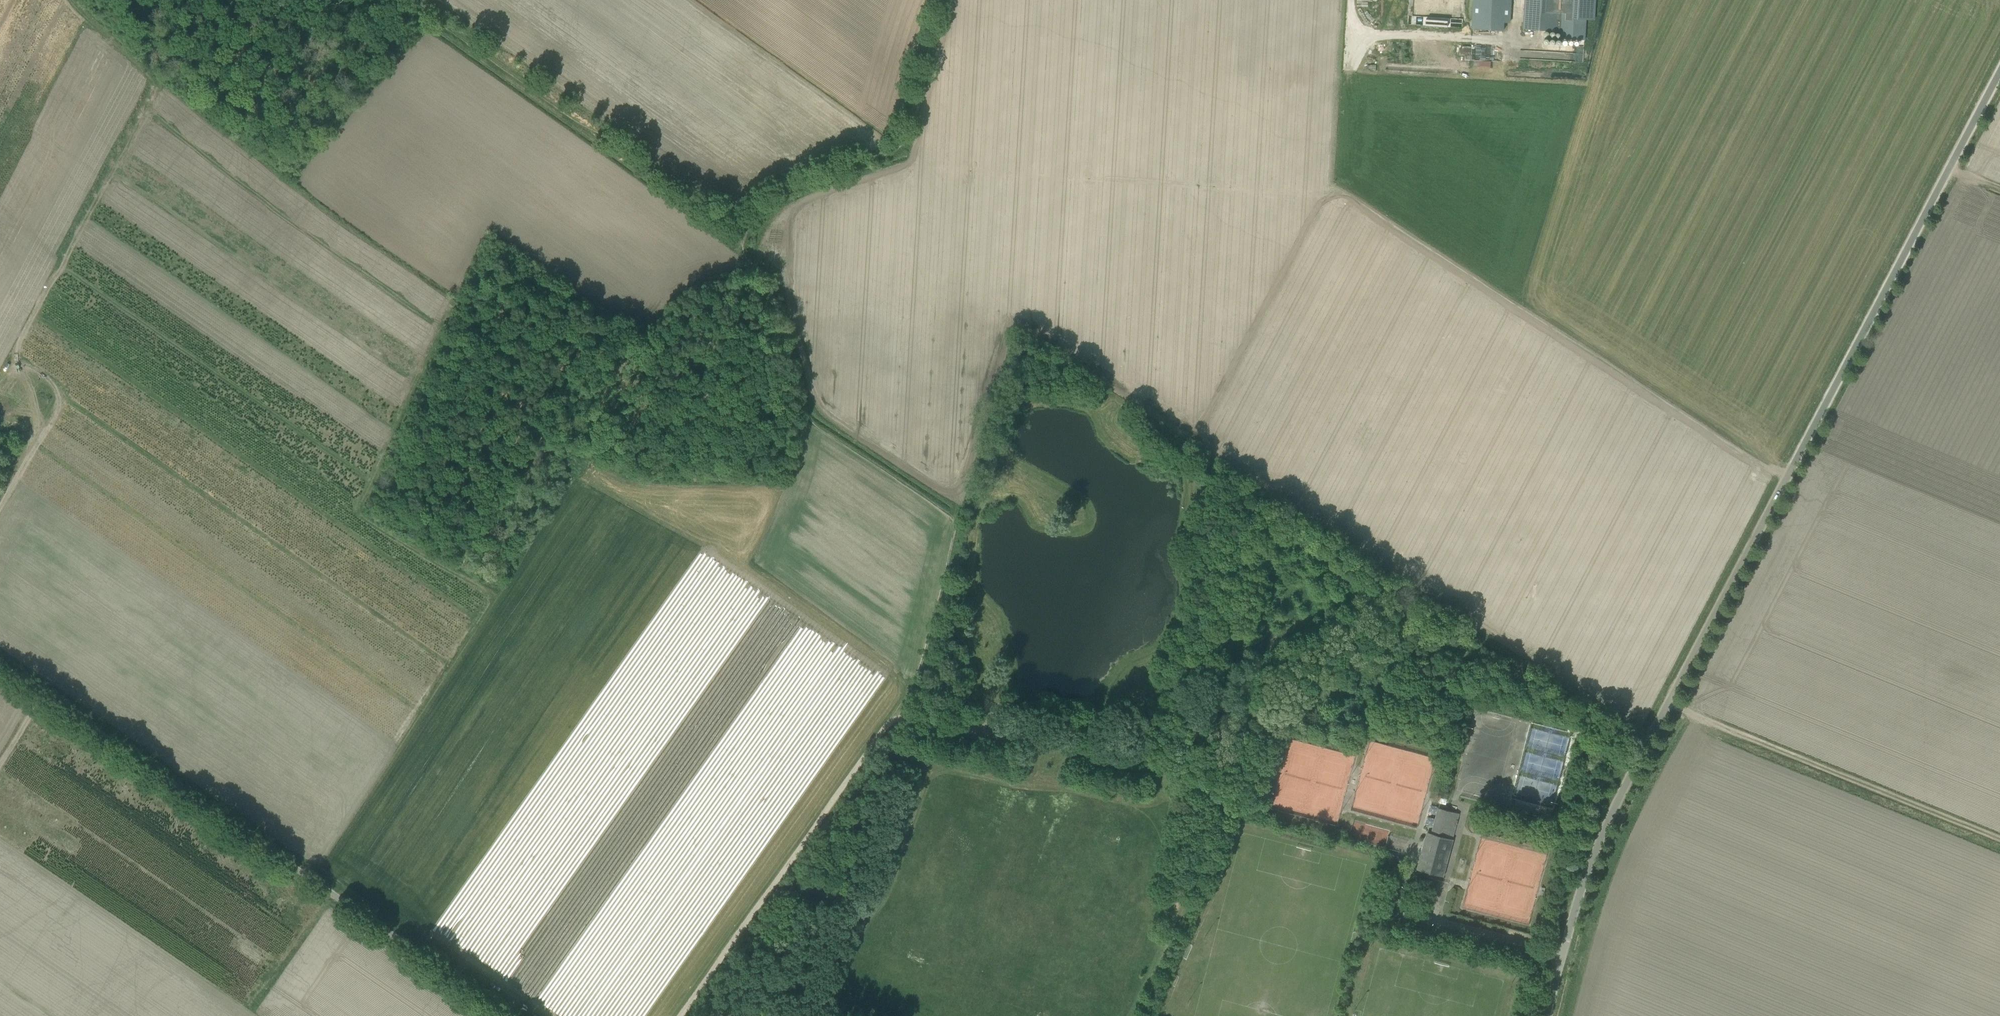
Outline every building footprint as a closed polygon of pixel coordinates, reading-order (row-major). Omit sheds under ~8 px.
[(1408,17),(1463,20),(1464,0),(1409,0),(1408,17)] [(1472,29),(1504,30),(1504,22),(1511,22),(1512,0),(1474,0),(1473,20),(1472,28),(1472,29)] [(1523,29),(1561,32),(1561,39),(1585,40),(1586,20),(1595,20),(1595,18),(1596,0),(1525,0),(1525,14),(1523,29)] [(1458,45),(1459,59),(1472,58),(1471,45),(1458,45)] [(1414,771),(1410,784),(1405,782),(1402,794),(1409,796),(1409,799),(1417,801),(1423,804),(1434,758),(1431,756),(1373,741),(1372,745),(1367,754),(1378,757),(1377,761),(1381,763),(1383,759),(1387,761),(1393,751),(1390,761),(1392,758),(1395,748),(1396,749),(1407,751),(1404,765),(1414,771)] [(1459,813),(1444,810),(1439,829),(1433,827),(1432,833),(1427,832),(1417,870),(1443,877),(1453,840),(1452,839),(1459,813)]
